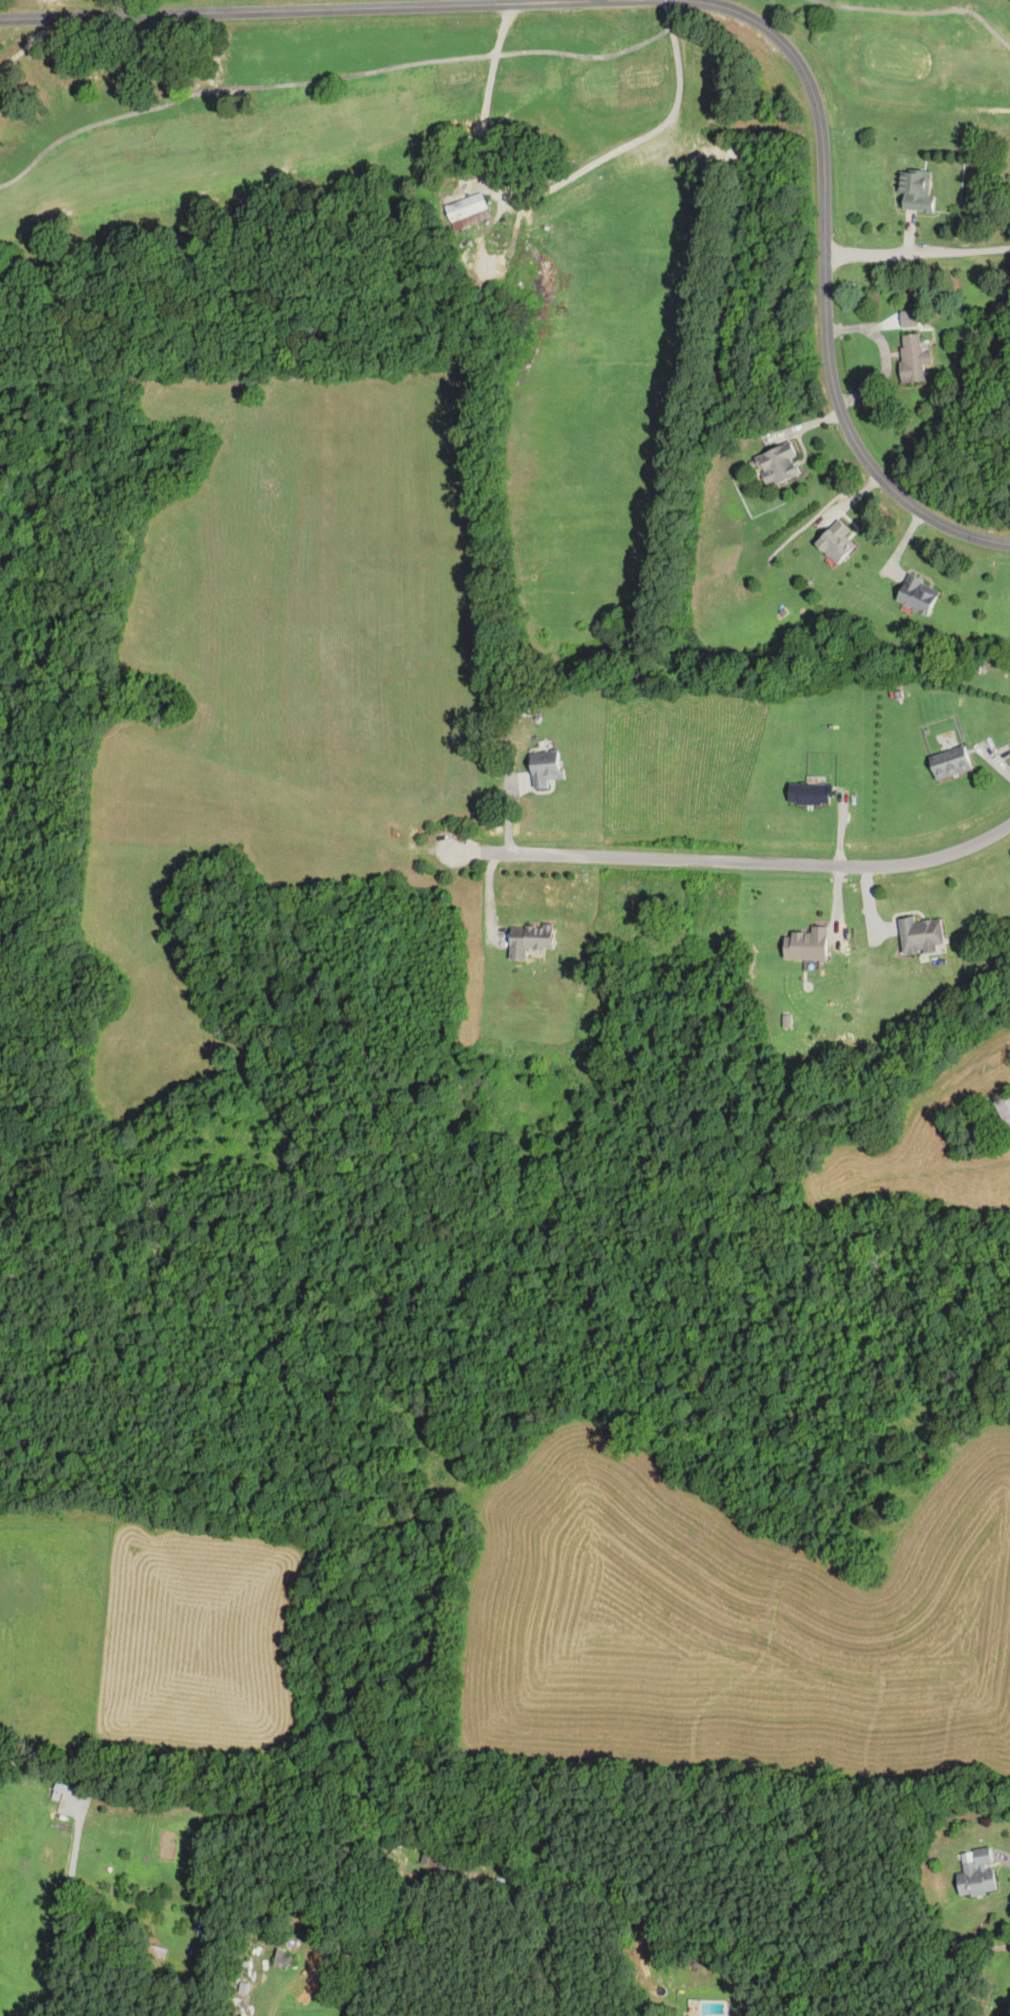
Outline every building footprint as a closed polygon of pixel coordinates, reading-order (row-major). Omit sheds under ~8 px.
[(929,195),(930,171),(898,169),(897,192),(902,192),(901,210),(934,211),(935,195),(929,195)] [(445,203),(452,229),(490,218),(483,193),(445,203)] [(920,333),(899,335),(902,383),(924,381),(923,364),(931,364),(930,351),(921,352),(920,333)] [(766,489),(799,473),(792,458),(796,456),(789,441),(749,460),(754,471),(757,470),(766,489)] [(855,546),(845,535),(849,531),(837,519),(813,542),(836,565),(855,546)] [(895,602),(927,616),(939,589),(907,575),(895,602)] [(927,757),(934,781),(971,769),(964,745),(927,757)] [(547,788),(547,779),(561,779),(561,751),(531,750),(530,788),(547,788)] [(787,804),(832,804),(832,784),(787,784),(787,804)] [(940,920),(913,921),(913,917),(898,918),(901,955),(935,952),(934,945),(942,945),(940,920)] [(553,948),(553,925),(509,926),(509,960),(526,960),(526,949),(553,948)] [(783,958),(826,959),(826,927),(811,927),(810,934),(783,934),(783,958)] [(1009,1140),(1009,1095),(992,1102),(1009,1140)] [(53,1788),(75,1797),(80,1785),(58,1776),(53,1788)] [(440,1848),(424,1844),(420,1863),(436,1866),(440,1848)] [(972,1848),(973,1860),(962,1861),(963,1873),(955,1873),(957,1895),(994,1892),(990,1847),(972,1848)] [(167,1948),(150,1943),(146,1955),(164,1960),(167,1948)] [(275,1951),(273,1964),(292,1967),(293,1953),(275,1951)]
